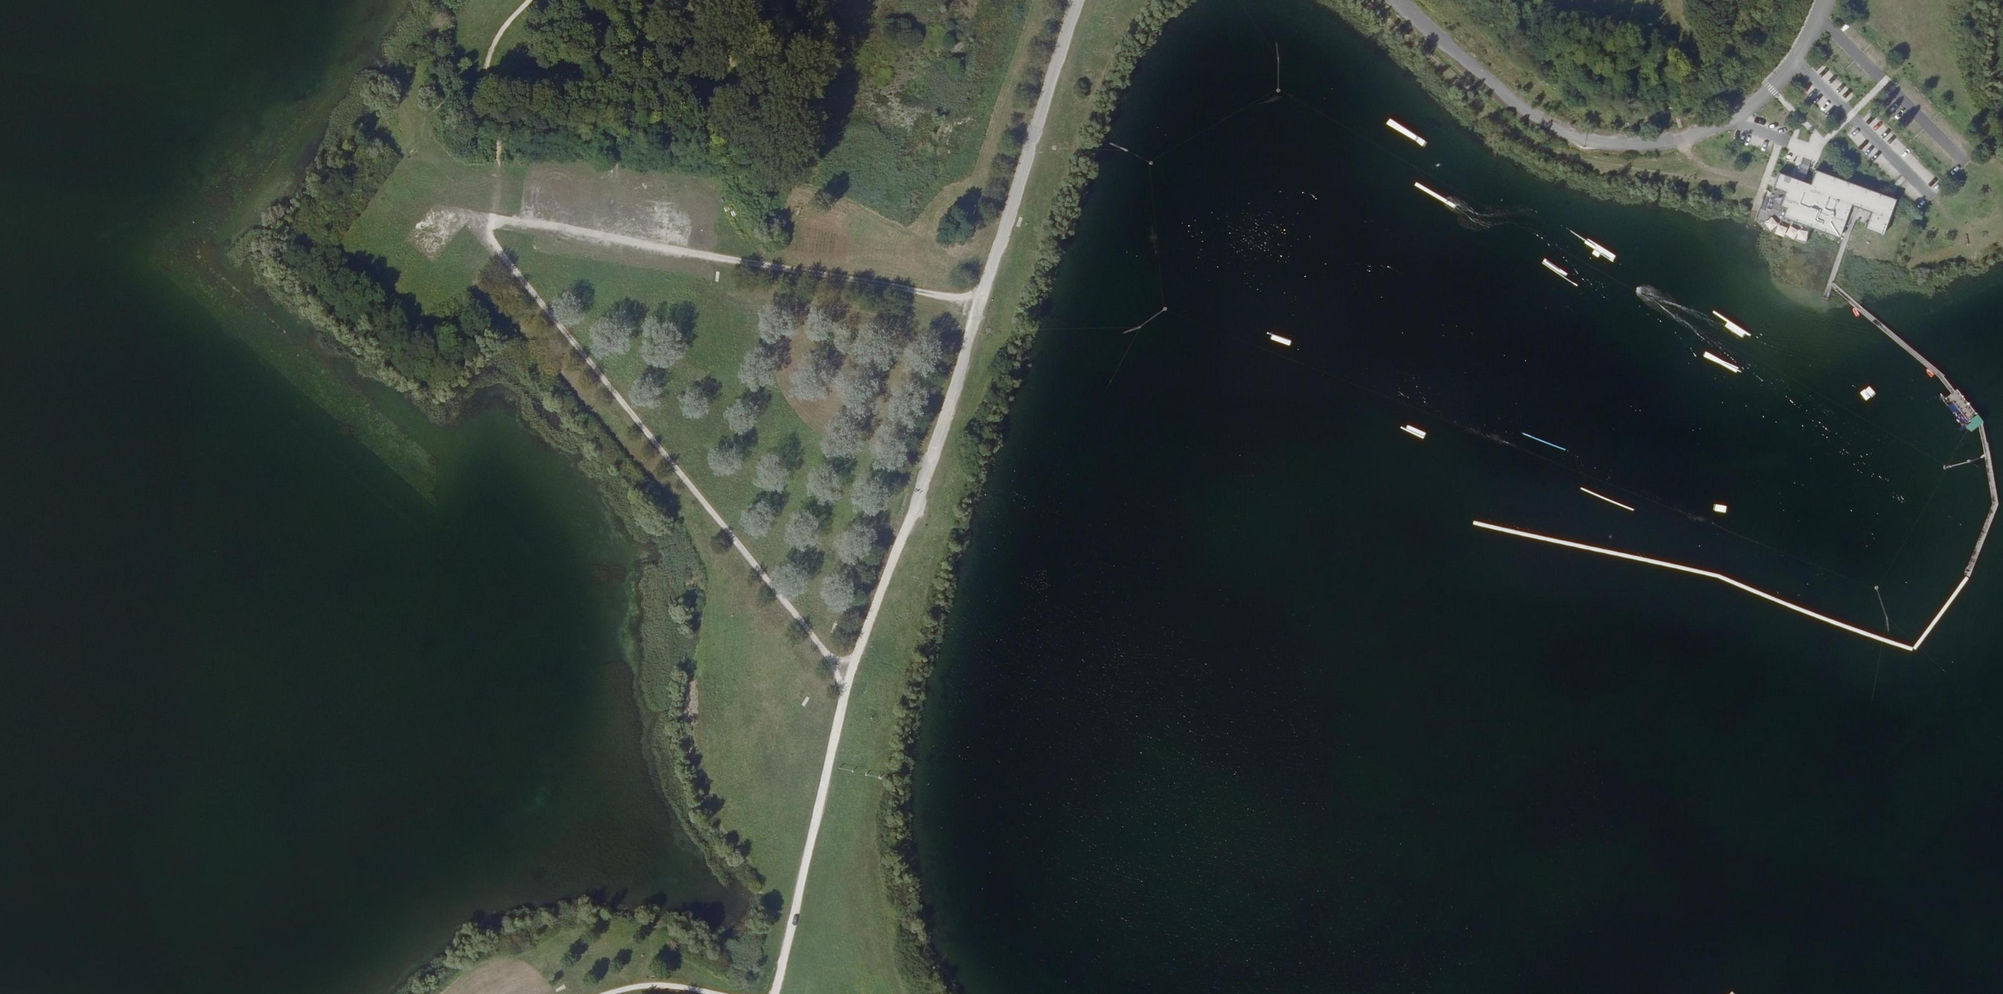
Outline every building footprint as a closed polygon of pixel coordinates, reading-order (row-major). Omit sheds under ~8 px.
[(1775,232),(1784,233),(1786,223),(1776,222),(1775,232)]
